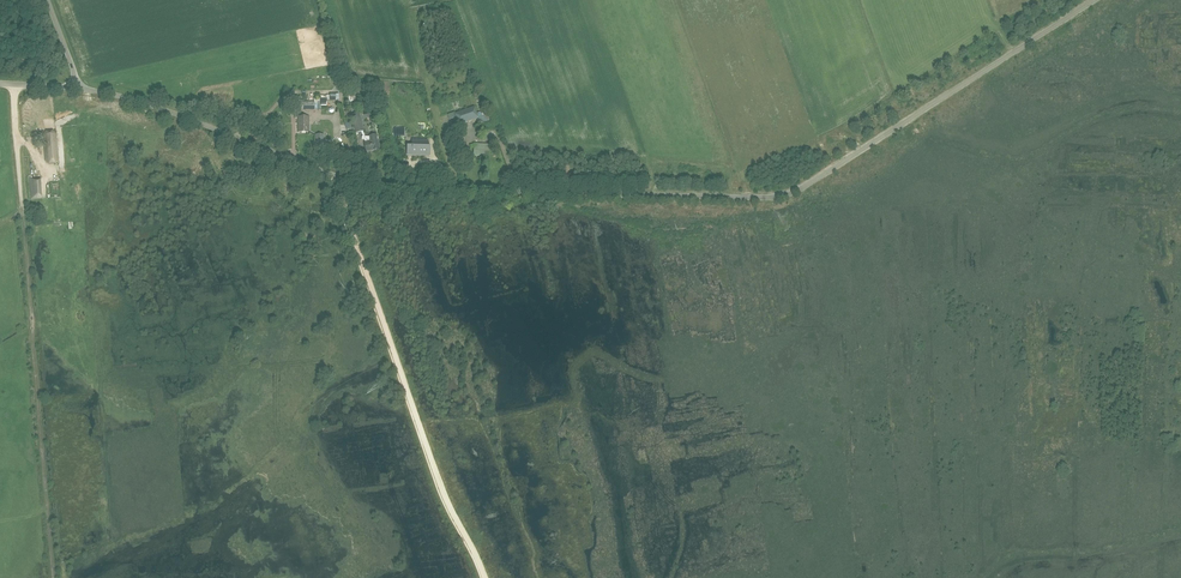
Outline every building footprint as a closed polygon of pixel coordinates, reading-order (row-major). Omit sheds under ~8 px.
[(351,110),(354,109),(355,99),(350,90),(347,91),(351,110)] [(457,111),(474,105),(471,96),(457,101),(458,104),(461,104),(462,106),(456,108),(457,111)] [(314,108),(318,108),(319,108),(319,102),(316,102),(291,102),(291,110),(314,111),(314,108)] [(478,118),(474,107),(455,113),(459,125),(478,118)] [(365,136),(363,131),(364,130),(359,112),(352,114),(356,132),(361,131),(363,136),(362,136),(362,138),(364,138),(366,142),(364,142),(366,151),(372,150),(380,149),(378,139),(378,137),(377,137),(377,134),(369,136),(365,136)] [(478,118),(480,123),(490,120),(488,114),(478,118)] [(309,132),(309,116),(298,116),(298,132),(309,132)] [(48,164),(56,164),(59,159),(57,134),(53,130),(46,130),(43,135),(45,160),(48,164)] [(407,145),(407,154),(412,155),(412,149),(431,149),(431,146),(428,146),(428,140),(412,139),(412,145),(407,145)] [(489,153),(489,145),(474,144),(473,156),(485,157),(485,153),(489,153)] [(31,199),(42,199),(41,177),(30,178),(31,199)]
